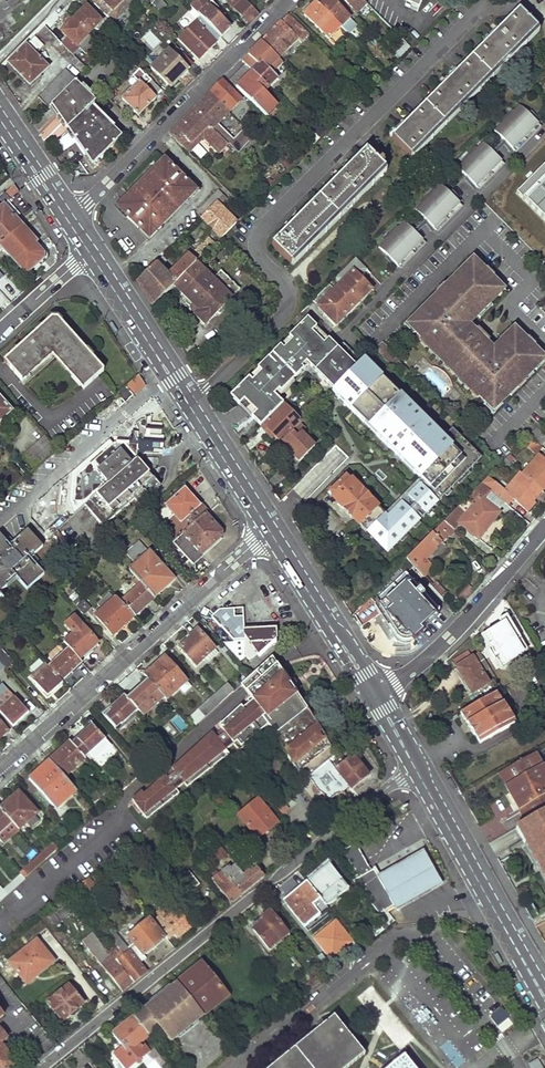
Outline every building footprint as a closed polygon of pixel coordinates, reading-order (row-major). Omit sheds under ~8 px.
[(123,0),(101,0),(96,6),(107,17),(113,11),(118,16),(128,6),(123,0)] [(161,0),(156,0),(153,4),(161,12),(166,6),(161,0)] [(207,0),(198,0),(192,7),(206,22),(221,37),(233,26),(223,16),(225,14),(212,1),(210,3),(207,0)] [(225,5),(228,2),(250,25),(260,14),(246,0),(219,0),(225,5)] [(332,0),(314,0),(317,3),(341,27),(351,35),(359,26),(332,0)] [(364,0),(345,0),(358,13),(367,3),(364,0)] [(409,2),(407,6),(419,12),(425,0),(405,0),(409,2)] [(341,27),(317,3),(313,7),(310,4),(303,11),(306,14),(304,16),(330,39),(341,27)] [(87,8),(75,20),(90,34),(102,23),(87,8)] [(538,29),(519,11),(392,138),(394,141),(392,143),(395,147),(398,144),(411,156),(538,29)] [(262,42),(279,59),(298,40),(302,44),(309,36),(288,15),(262,42)] [(75,20),(57,38),(67,49),(71,53),(90,34),(75,20)] [(124,33),(110,20),(104,26),(118,39),(124,33)] [(221,37),(206,22),(200,28),(195,23),(180,39),(200,59),(221,37)] [(8,63),(30,86),(49,68),(36,55),(49,42),(62,54),(67,49),(57,38),(46,27),(8,63)] [(262,42),(242,62),(252,72),(268,88),(269,89),(276,83),(259,66),(262,63),(269,69),(273,65),(279,70),(285,65),(279,59),(262,42)] [(412,47),(407,42),(398,52),(399,53),(397,55),(400,58),(402,56),(403,57),(412,47)] [(151,68),(171,88),(188,71),(168,51),(151,68)] [(94,63),(84,52),(78,59),(88,70),(94,63)] [(375,84),(357,67),(351,73),(369,91),(375,84)] [(52,106),(76,81),(78,79),(67,68),(37,97),(49,108),(52,106)] [(268,88),(252,72),(236,88),(266,117),(276,107),(263,93),(268,88)] [(155,97),(162,91),(152,81),(150,83),(144,78),(139,84),(137,83),(122,99),(137,114),(146,105),(148,106),(157,99),(155,97)] [(52,106),(68,129),(91,107),(96,102),(76,81),(52,106)] [(222,82),(210,95),(230,114),(242,102),(222,82)] [(210,95),(193,110),(228,145),(239,154),(245,148),(223,127),(222,128),(219,125),(230,114),(210,95)] [(539,125),(519,105),(494,130),(514,150),(539,125)] [(121,138),(91,107),(68,129),(93,166),(121,138)] [(228,145),(193,110),(170,135),(189,154),(205,138),(220,153),(228,145)] [(501,163),(482,143),(456,168),(476,188),(501,163)] [(386,170),(367,150),(273,246),(292,265),(386,170)] [(196,193),(165,162),(118,207),(149,240),(196,193)] [(461,205),(441,185),(416,210),(436,230),(461,205)] [(229,198),(220,190),(196,214),(221,239),(236,223),(220,207),(229,198)] [(530,209),(539,218),(526,231),(544,250),(544,193),(530,209)] [(22,225),(0,201),(0,245),(22,225)] [(424,241),(404,222),(379,247),(398,267),(424,241)] [(22,225),(0,245),(0,247),(18,266),(25,274),(43,258),(43,253),(37,246),(39,244),(22,225)] [(147,294),(155,305),(174,286),(196,264),(215,244),(210,238),(190,258),(189,256),(168,276),(161,269),(166,263),(161,258),(138,281),(147,294)] [(368,269),(357,258),(337,278),(342,284),(319,307),(337,324),(372,290),(359,277),(368,269)] [(408,326),(492,410),(544,358),(515,330),(502,343),(505,346),(499,352),(488,352),(485,348),(488,346),(473,330),(471,333),(467,331),(467,320),(473,313),(476,316),(492,301),(486,295),(498,283),(474,260),(408,326)] [(212,280),(196,264),(174,286),(193,305),(189,310),(205,325),(217,313),(220,315),(226,309),(224,307),(240,290),(221,271),(212,280)] [(302,324),(296,318),(284,330),(290,336),(302,324)] [(5,361),(22,380),(53,353),(84,388),(104,371),(59,319),(51,319),(5,361)] [(334,390),(356,367),(308,319),(231,396),(240,405),(244,401),(256,413),(252,417),(261,427),(284,404),(277,397),(309,365),(334,390)] [(398,361),(381,343),(375,350),(392,367),(398,361)] [(331,392),(349,410),(383,376),(365,358),(356,367),(334,390),(331,392)] [(383,376),(349,410),(418,478),(384,513),(378,506),(361,524),(388,551),(481,457),(452,428),(443,436),(383,376)] [(132,395),(125,387),(112,400),(119,407),(132,395)] [(11,411),(0,398),(0,421),(11,411)] [(445,410),(435,399),(430,405),(440,415),(445,410)] [(244,401),(240,405),(252,417),(256,413),(244,401)] [(272,433),(281,442),(300,424),(301,422),(284,405),(262,427),(270,436),(272,433)] [(318,414),(314,409),(301,422),(304,424),(307,422),(309,423),(318,414)] [(319,430),(324,435),(332,428),(327,423),(319,430)] [(281,442),(299,460),(315,445),(303,432),(305,429),(300,424),(281,442)] [(542,446),(544,442),(544,436),(536,428),(529,435),(542,446)] [(57,449),(45,436),(22,456),(34,469),(57,449)] [(522,443),(534,453),(536,451),(539,452),(543,448),(529,436),(522,443)] [(139,441),(138,452),(158,453),(159,442),(139,441)] [(85,508),(137,460),(138,446),(113,443),(75,475),(73,501),(84,503),(104,485),(105,486),(84,506),(85,508)] [(511,464),(515,459),(510,454),(506,460),(511,464)] [(542,490),(544,487),(544,460),(540,455),(523,474),(542,490)] [(138,505),(161,486),(137,460),(85,508),(102,526),(134,500),(138,505)] [(284,475),(278,470),(269,479),(274,485),(284,475)] [(482,484),(492,493),(502,501),(508,494),(527,511),(534,503),(532,501),(542,490),(523,474),(521,472),(504,491),(487,478),(482,484)] [(378,506),(347,475),(329,492),(361,524),(378,506)] [(444,522),(455,531),(461,525),(479,539),(500,512),(483,499),(484,498),(487,499),(492,493),(482,484),(444,522)] [(173,542),(203,514),(206,511),(186,488),(155,515),(170,532),(166,536),(173,542)] [(150,517),(145,512),(134,522),(138,527),(150,517)] [(221,532),(203,514),(173,542),(192,563),(222,536),(221,532)] [(423,577),(426,574),(434,567),(426,558),(448,536),(450,536),(455,531),(444,522),(407,559),(413,566),(423,577)] [(29,560),(43,547),(28,530),(10,546),(0,536),(0,594),(16,580),(25,591),(43,575),(29,560)] [(145,550),(137,541),(125,552),(133,561),(145,550)] [(142,584),(154,598),(175,579),(149,552),(129,570),(142,584)] [(405,573),(413,566),(407,559),(400,567),(405,573)] [(414,636),(440,611),(407,573),(377,603),(399,634),(406,638),(414,636)] [(434,584),(426,574),(423,577),(443,598),(447,594),(437,582),(434,584)] [(474,589),(467,583),(455,597),(462,603),(474,589)] [(121,603),(133,616),(154,598),(142,584),(121,603)] [(96,616),(113,635),(133,616),(121,603),(116,597),(115,598),(110,593),(98,604),(103,610),(96,616)] [(86,602),(80,596),(73,602),(85,615),(91,609),(85,603),(86,602)] [(246,656),(250,660),(275,639),(275,629),(256,630),(255,627),(243,627),(242,608),(218,609),(210,617),(232,640),(232,642),(224,642),(240,661),(246,656)] [(69,648),(79,660),(98,643),(74,616),(65,624),(73,634),(64,643),(69,648)] [(527,649),(507,617),(500,621),(502,625),(484,636),(490,646),(493,645),(507,665),(525,653),(524,651),(527,649)] [(215,648),(198,629),(190,636),(192,638),(182,648),(197,664),(215,648)] [(0,648),(0,662),(2,664),(9,657),(0,648)] [(69,648),(48,667),(61,681),(76,667),(78,668),(83,664),(79,660),(69,648)] [(471,659),(467,653),(454,661),(458,668),(457,668),(473,694),(490,684),(478,665),(485,661),(480,654),(471,659)] [(274,736),(306,710),(296,694),(303,689),(297,680),(289,684),(272,658),(241,686),(249,699),(219,727),(224,735),(216,742),(211,736),(172,771),(174,775),(166,781),(164,777),(142,797),(140,794),(131,802),(145,820),(177,794),(174,791),(182,785),(185,788),(226,755),(224,752),(232,745),(236,750),(241,750),(269,728),(274,736)] [(164,697),(166,699),(186,681),(166,659),(154,670),(152,669),(145,676),(149,681),(164,697)] [(48,667),(45,663),(31,676),(48,695),(62,682),(61,681),(48,667)] [(213,697),(219,705),(239,687),(233,680),(213,697)] [(149,681),(128,699),(137,710),(143,716),(164,697),(149,681)] [(12,726),(27,713),(7,691),(0,697),(0,712),(12,726)] [(515,724),(497,693),(461,713),(479,745),(515,724)] [(128,699),(125,695),(110,710),(108,708),(103,713),(116,727),(121,723),(122,723),(137,710),(128,699)] [(219,705),(213,697),(198,710),(200,712),(191,720),(196,726),(219,705)] [(309,776),(336,755),(306,710),(274,736),(303,781),(309,776)] [(12,726),(0,712),(0,737),(12,726)] [(76,736),(71,741),(85,758),(106,739),(93,725),(78,738),(76,736)] [(71,741),(49,760),(65,778),(86,759),(85,758),(71,741)] [(336,755),(309,776),(328,801),(336,794),(343,791),(349,786),(351,789),(368,776),(359,765),(353,757),(346,762),(338,753),(336,755)] [(535,756),(499,776),(526,822),(544,812),(544,773),(535,756)] [(144,773),(132,759),(125,765),(137,779),(144,773)] [(65,778),(49,760),(40,768),(43,771),(31,781),(53,806),(73,788),(65,778)] [(115,783),(110,787),(118,796),(122,792),(115,783)] [(0,810),(18,830),(37,813),(19,793),(0,810)] [(497,817),(507,812),(501,799),(490,805),(497,817)] [(277,825),(257,800),(238,816),(257,840),(277,825)] [(0,810),(0,838),(4,842),(18,830),(0,810)] [(526,822),(516,828),(536,864),(544,859),(544,812),(526,822)] [(355,840),(342,851),(360,875),(354,880),(380,914),(395,904),(397,903),(381,873),(378,867),(373,869),(355,840)] [(54,846),(41,857),(46,861),(58,850),(54,846)] [(212,854),(210,852),(206,855),(215,865),(226,856),(219,848),(212,854)] [(425,850),(381,873),(397,903),(395,904),(398,911),(444,886),(425,850)] [(22,876),(25,880),(46,861),(41,857),(21,875),(22,876)] [(536,864),(544,881),(544,859),(536,864)] [(306,881),(327,906),(349,888),(329,863),(306,881)] [(213,911),(217,914),(264,876),(255,865),(242,876),(235,866),(231,869),(228,867),(224,870),(222,867),(220,870),(221,871),(211,879),(227,898),(213,911)] [(201,884),(190,870),(182,877),(192,890),(201,884)] [(3,893),(7,896),(25,880),(22,876),(3,893)] [(95,892),(86,881),(79,886),(87,897),(95,892)] [(327,906),(306,881),(284,900),(306,927),(329,908),(327,906)] [(191,926),(171,902),(157,914),(177,937),(191,926)] [(62,920),(51,907),(43,914),(54,927),(62,920)] [(288,932),(270,910),(263,917),(265,920),(254,929),(269,947),(288,932)] [(127,948),(139,963),(146,957),(144,954),(163,938),(147,917),(144,919),(146,921),(128,937),(133,944),(127,948)] [(380,924),(368,935),(373,940),(385,930),(380,924)] [(111,956),(133,982),(146,972),(139,963),(127,948),(115,933),(108,939),(115,948),(109,954),(111,956)] [(122,991),(133,982),(111,956),(109,958),(91,937),(83,944),(122,991)] [(36,976),(53,962),(36,941),(9,964),(23,981),(34,973),(36,976)] [(362,949),(358,943),(354,946),(358,952),(362,949)] [(202,963),(178,982),(204,1014),(228,995),(202,963)] [(323,980),(319,975),(307,985),(311,990),(323,980)] [(178,982),(135,1018),(150,1036),(159,1028),(171,1041),(204,1014),(178,982)] [(62,1021),(82,1004),(68,987),(47,1004),(62,1021)] [(134,1017),(113,1034),(124,1046),(115,1054),(127,1067),(133,1067),(153,1051),(144,1041),(150,1036),(135,1018),(134,1017)] [(270,1067),(345,1067),(361,1056),(332,1019),(270,1067)] [(4,1067),(9,1067),(15,1063),(0,1045),(0,1064),(4,1067)]
